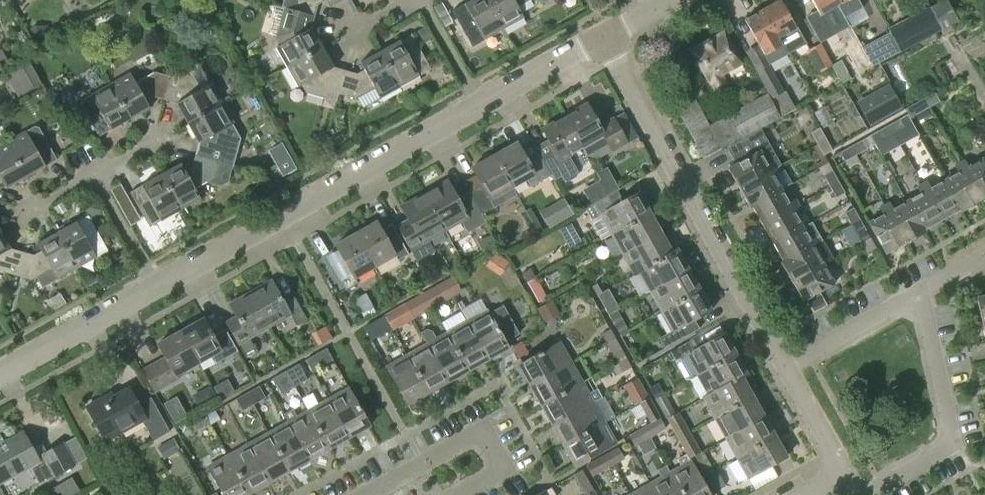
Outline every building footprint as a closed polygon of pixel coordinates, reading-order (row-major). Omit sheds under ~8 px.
[(344,0),(284,0),(282,7),(286,8),(315,17),(318,5),(325,1),(330,8),(344,0)] [(488,0),(473,0),(465,4),(465,5),(454,12),(473,47),(484,41),(485,41),(505,30),(488,0)] [(550,0),(488,0),(505,30),(525,19),(518,8),(532,0),(545,4),(550,1),(550,0)] [(762,10),(778,39),(787,33),(795,47),(805,41),(797,28),(796,29),(780,0),(762,10)] [(835,0),(811,0),(819,15),(819,16),(826,29),(835,24),(828,11),(837,6),(838,5),(835,0)] [(838,5),(845,17),(862,8),(858,0),(835,0),(838,5)] [(958,22),(946,0),(944,0),(929,8),(942,31),(958,22)] [(445,25),(452,21),(442,4),(435,8),(445,25)] [(315,17),(286,8),(278,37),(282,45),(277,48),(288,68),(323,48),(312,29),(315,17)] [(778,39),(762,10),(744,21),(759,48),(747,55),(759,76),(770,70),(767,65),(786,54),(778,39)] [(424,42),(433,37),(427,27),(418,32),(424,42)] [(862,49),(872,67),(900,53),(889,32),(872,42),(861,48),(862,49)] [(691,51),(708,83),(710,82),(715,91),(728,83),(724,75),(741,65),(723,33),(691,51)] [(401,41),(394,44),(380,52),(401,88),(420,77),(431,70),(412,35),(401,41)] [(167,54),(173,56),(178,43),(171,41),(167,54)] [(831,65),(819,44),(808,51),(821,73),(832,67),(831,65)] [(337,102),(346,71),(335,68),(323,48),(288,68),(299,87),(303,85),(307,93),(337,102)] [(381,99),(401,88),(380,52),(361,64),(365,70),(357,75),(346,71),(340,94),(355,99),(375,88),(381,99)] [(840,60),(831,65),(832,67),(842,84),(851,79),(840,60)] [(17,97),(40,84),(29,64),(6,77),(17,97)] [(176,64),(172,77),(166,100),(176,103),(188,123),(224,103),(213,83),(202,89),(190,69),(176,64)] [(782,93),(770,70),(759,76),(771,99),(782,93)] [(154,96),(166,100),(172,77),(157,72),(137,83),(131,73),(111,83),(131,119),(151,108),(146,101),(154,96)] [(112,130),(131,119),(111,83),(91,94),(91,95),(82,100),(82,104),(100,136),(111,130),(112,130)] [(888,86),(856,105),(869,129),(902,111),(888,86)] [(935,93),(924,99),(929,108),(940,102),(935,93)] [(781,117),(773,104),(771,99),(768,94),(709,126),(691,94),(674,104),(704,159),(781,117)] [(929,108),(924,99),(913,106),(917,115),(929,108)] [(235,123),(224,103),(188,123),(199,143),(196,155),(220,161),(227,134),(224,129),(235,123)] [(587,105),(564,117),(582,149),(583,149),(587,156),(596,159),(612,150),(625,143),(612,120),(599,127),(587,105)] [(337,108),(334,120),(342,122),(346,110),(337,108)] [(624,113),(612,120),(625,143),(637,136),(624,113)] [(553,153),(541,159),(551,176),(552,176),(554,180),(561,176),(563,180),(568,182),(576,177),(578,172),(569,156),(582,149),(564,117),(541,131),(553,153)] [(889,125),(894,134),(905,127),(900,118),(889,125)] [(81,123),(72,128),(79,142),(88,137),(81,123)] [(875,144),(894,134),(889,125),(870,135),(875,144)] [(26,131),(0,145),(0,183),(3,181),(7,189),(46,167),(58,160),(40,127),(36,126),(26,131)] [(810,133),(817,144),(826,139),(820,127),(810,133)] [(760,131),(728,149),(736,165),(728,170),(739,189),(777,167),(779,166),(760,131)] [(851,146),(856,155),(875,144),(870,135),(851,146)] [(817,144),(823,156),(832,151),(826,139),(817,144)] [(269,152),(283,177),(297,170),(283,144),(269,152)] [(494,156),(512,188),(526,181),(530,188),(551,176),(541,159),(539,154),(526,161),(516,144),(494,156)] [(860,161),(856,155),(851,146),(839,153),(848,168),(860,161)] [(162,174),(182,210),(202,199),(196,188),(208,181),(220,185),(227,181),(231,164),(220,161),(196,155),(193,167),(186,170),(181,163),(162,174)] [(516,195),(512,188),(494,156),(471,170),(474,175),(463,182),(469,194),(473,201),(482,215),(516,195)] [(984,199),(984,163),(983,159),(969,167),(965,160),(960,163),(981,201),(984,199)] [(819,168),(829,187),(838,181),(828,163),(819,168)] [(959,172),(945,180),(962,212),(981,201),(960,163),(955,166),(959,172)] [(780,173),(777,167),(771,171),(739,189),(749,208),(781,190),(774,176),(780,173)] [(142,185),(142,186),(131,192),(151,227),(163,220),(164,221),(182,210),(162,174),(142,185)] [(961,212),(962,212),(945,180),(931,188),(927,181),(922,184),(942,220),(960,210),(961,212)] [(840,206),(849,201),(839,181),(838,181),(829,187),(840,206)] [(486,223),(482,216),(482,215),(473,201),(462,207),(448,182),(424,196),(444,230),(459,221),(467,234),(486,223)] [(907,201),(925,233),(926,233),(925,230),(942,220),(922,184),(917,187),(921,194),(907,201)] [(781,190),(749,208),(750,209),(752,208),(762,225),(791,209),(798,205),(796,200),(789,204),(781,190)] [(601,215),(612,235),(649,214),(638,194),(623,202),(617,192),(586,209),(592,220),(601,215)] [(427,239),(444,230),(424,196),(401,209),(415,234),(404,240),(417,262),(435,252),(427,239)] [(906,244),(925,233),(907,201),(893,209),(890,203),(885,206),(906,244)] [(801,210),(798,205),(791,209),(762,225),(772,244),(803,227),(795,214),(801,210)] [(883,215),(869,223),(887,255),(906,244),(885,206),(880,209),(883,215)] [(844,213),(851,224),(860,219),(853,207),(844,213)] [(649,214),(612,235),(624,255),(661,235),(649,214)] [(57,233),(78,269),(98,258),(97,257),(109,250),(89,215),(79,221),(79,220),(57,233)] [(860,219),(851,224),(857,235),(866,230),(860,219)] [(395,231),(394,231),(385,237),(377,222),(356,234),(375,267),(395,256),(398,261),(409,255),(395,231)] [(780,263),(781,264),(813,247),(819,243),(817,238),(819,237),(812,222),(803,227),(772,244),(782,262),(780,263)] [(22,252),(12,249),(0,229),(0,271),(15,275),(22,252)] [(22,252),(15,275),(32,280),(51,269),(58,280),(78,269),(57,233),(38,244),(42,251),(34,255),(22,252)] [(354,278),(375,267),(356,234),(335,245),(343,260),(332,266),(346,290),(357,284),(354,278)] [(661,235),(624,255),(634,275),(677,251),(677,250),(671,253),(661,235)] [(877,250),(870,238),(861,243),(868,255),(877,250)] [(117,239),(109,244),(115,255),(124,250),(117,239)] [(822,248),(819,243),(813,247),(781,264),(791,283),(823,265),(815,251),(822,248)] [(640,273),(651,292),(688,271),(677,251),(634,275),(635,276),(640,273)] [(834,285),(823,265),(791,283),(802,303),(834,285)] [(530,268),(521,273),(526,283),(527,283),(535,278),(530,268)] [(688,271),(651,292),(662,311),(699,291),(688,271)] [(454,277),(444,282),(453,297),(461,292),(454,277)] [(538,303),(547,298),(536,278),(535,278),(527,283),(538,303)] [(98,280),(87,285),(91,292),(101,286),(98,280)] [(307,320),(306,318),(295,298),(284,304),(272,281),(250,293),(270,327),(290,316),(296,326),(307,320)] [(598,295),(606,291),(601,281),(592,286),(598,295)] [(453,297),(444,282),(424,293),(433,309),(453,297)] [(598,295),(609,316),(620,309),(608,289),(606,291),(598,295)] [(698,330),(694,321),(710,312),(699,291),(662,311),(673,331),(658,340),(664,349),(698,330)] [(250,339),(270,327),(250,293),(229,305),(242,328),(231,334),(244,356),(255,349),(250,339)] [(424,293),(404,304),(413,319),(433,309),(424,293)] [(981,320),(984,319),(984,296),(976,298),(981,320)] [(542,320),(557,312),(551,301),(536,309),(542,320)] [(486,312),(467,322),(488,360),(508,349),(505,343),(519,335),(503,306),(489,314),(487,311),(486,312)] [(400,321),(394,310),(384,315),(389,324),(392,329),(401,324),(400,321)] [(458,327),(446,333),(468,371),(488,360),(467,322),(461,311),(455,314),(454,319),(458,327)] [(392,329),(389,324),(384,315),(364,327),(372,340),(392,329)] [(180,332),(198,363),(208,357),(213,366),(238,351),(225,329),(212,337),(203,320),(180,332)] [(628,330),(627,328),(623,321),(615,326),(620,335),(628,330)] [(601,334),(606,343),(615,338),(610,329),(601,334)] [(421,334),(427,344),(448,382),(468,371),(446,333),(436,339),(431,331),(427,330),(421,334)] [(176,376),(198,363),(180,332),(158,345),(165,357),(142,371),(154,393),(178,379),(176,376)] [(723,334),(696,350),(691,341),(670,353),(675,362),(686,356),(697,376),(735,354),(723,334)] [(626,358),(615,338),(606,343),(617,363),(626,358)] [(519,366),(530,386),(571,363),(559,343),(519,366)] [(407,356),(428,394),(448,382),(427,344),(407,356)] [(326,348),(305,360),(312,371),(332,360),(326,348)] [(735,354),(697,376),(708,395),(703,398),(703,399),(746,374),(735,354)] [(387,367),(408,405),(428,394),(407,356),(387,367)] [(626,358),(617,363),(611,367),(616,376),(631,367),(626,358)] [(571,363),(530,386),(541,406),(582,383),(571,363)] [(298,364),(285,371),(294,387),(307,380),(298,364)] [(294,387),(285,371),(273,378),(282,394),(294,387)] [(747,375),(746,374),(703,399),(714,418),(752,398),(741,379),(747,375)] [(597,389),(588,394),(582,383),(541,406),(552,426),(593,403),(602,397),(597,389)] [(650,390),(655,399),(664,394),(659,385),(650,390)] [(210,386),(204,390),(210,402),(217,399),(210,386)] [(259,386),(246,393),(252,405),(266,397),(259,386)] [(105,397),(87,408),(106,441),(143,420),(155,441),(170,432),(151,399),(139,406),(130,388),(107,401),(105,397)] [(635,405),(640,403),(648,398),(643,388),(630,396),(635,405)] [(348,389),(328,400),(349,438),(369,427),(348,389)] [(252,405),(246,393),(236,399),(242,411),(252,405)] [(655,399),(667,419),(676,414),(664,394),(655,399)] [(645,412),(651,423),(660,418),(653,407),(648,398),(640,403),(645,412)] [(763,417),(752,398),(714,418),(726,438),(763,417)] [(329,449),(349,438),(328,400),(308,411),(329,449)] [(552,426),(563,445),(604,422),(593,403),(552,426)] [(215,410),(206,415),(210,423),(211,424),(220,419),(215,410)] [(210,423),(206,415),(203,411),(188,420),(194,431),(210,423)] [(308,411),(296,418),(292,411),(284,415),(288,422),(310,460),(329,449),(308,411)] [(676,414),(667,419),(678,439),(689,432),(679,413),(676,414)] [(774,437),(763,417),(726,438),(737,458),(774,437)] [(651,423),(643,427),(647,434),(650,438),(666,429),(660,418),(651,423)] [(288,422),(268,433),(290,471),(310,460),(288,422)] [(575,466),(615,442),(604,422),(563,445),(575,466)] [(647,434),(643,427),(628,435),(635,447),(650,438),(647,434)] [(54,477),(76,464),(88,458),(76,437),(38,458),(23,431),(0,444),(0,484),(30,467),(40,485),(54,477)] [(689,458),(694,456),(701,452),(689,432),(678,439),(689,458)] [(268,433),(249,444),(270,482),(290,471),(268,433)] [(786,457),(774,437),(737,458),(749,479),(786,457)] [(172,439),(157,448),(164,460),(179,451),(172,439)] [(249,444),(228,456),(250,494),(270,482),(249,444)] [(619,448),(607,455),(613,465),(625,459),(619,448)] [(700,466),(705,476),(714,471),(703,451),(701,452),(694,456),(700,466)] [(681,466),(669,473),(682,494),(709,494),(686,454),(677,459),(681,466)] [(613,465),(607,455),(586,466),(593,476),(613,465)] [(228,456),(208,467),(224,494),(247,494),(250,494),(228,456)] [(661,478),(650,484),(656,494),(682,494),(669,473),(665,466),(657,470),(661,478)] [(726,483),(717,469),(705,476),(710,484),(713,489),(726,483)] [(589,481),(580,486),(585,494),(594,490),(589,481)] [(650,484),(630,494),(656,494),(650,484)]
